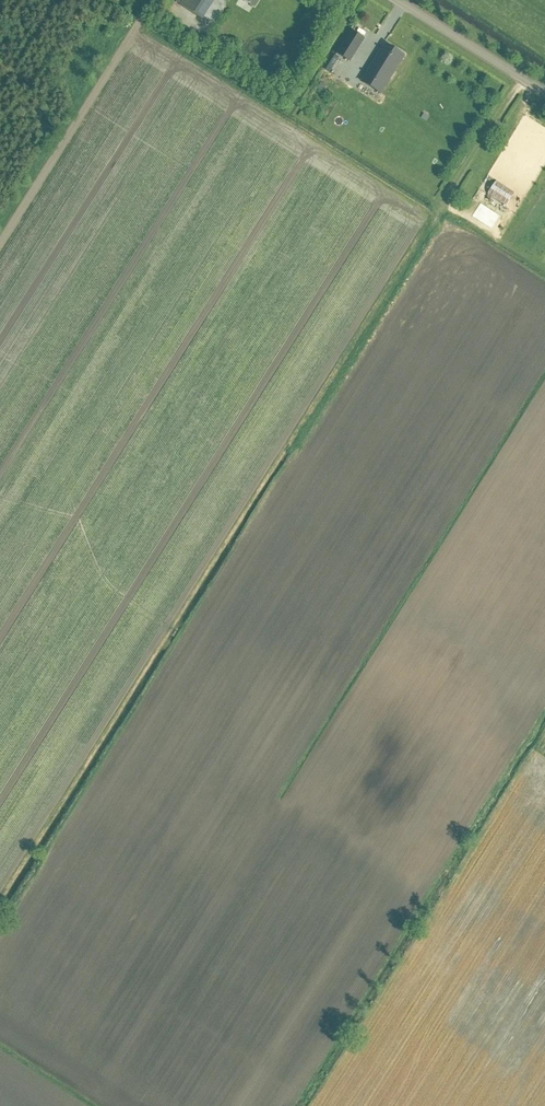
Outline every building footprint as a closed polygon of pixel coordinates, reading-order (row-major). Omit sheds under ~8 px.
[(214,2),(212,0),(182,0),(179,5),(203,20),(214,2)] [(323,42),(317,48),(330,60),(336,53),(323,42)] [(344,44),(337,56),(347,62),(349,63),(356,52),(354,51),(344,44)] [(390,78),(387,76),(391,69),(394,71),(403,56),(393,50),(391,53),(382,48),(375,60),(378,62),(374,68),(371,66),(362,82),(380,93),(390,78)] [(312,63),(306,72),(325,84),(331,75),(312,63)] [(496,182),(488,194),(507,206),(515,193),(496,182)]
